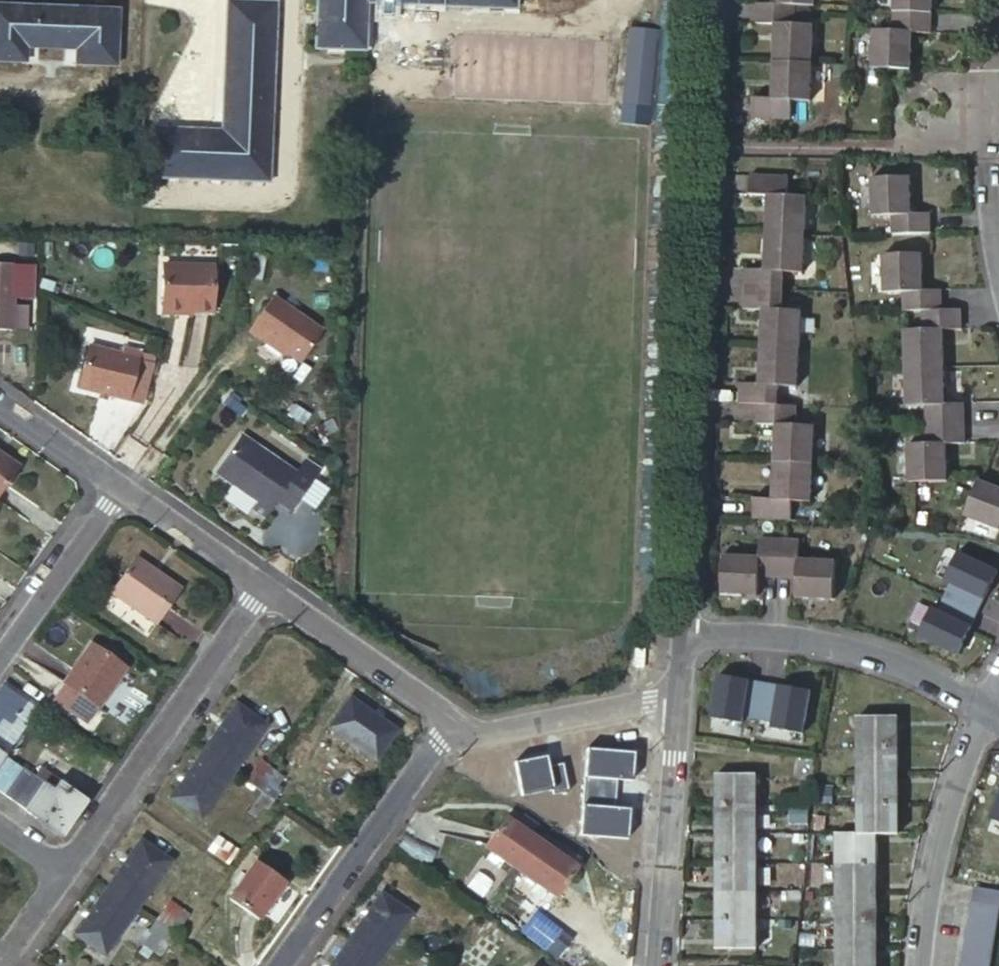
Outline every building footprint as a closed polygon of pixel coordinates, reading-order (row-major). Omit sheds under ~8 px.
[(270,0),(228,0),(222,128),(153,125),(151,176),(270,181),(277,0),(270,0)] [(315,48),(351,49),(366,49),(368,2),(518,7),(519,0),(317,0),(315,48)] [(763,4),(781,5),(779,42),(818,42),(819,5),(798,5),(799,0),(763,0),(763,4)] [(934,0),(896,0),(895,12),(877,11),(876,47),(913,47),(914,12),(934,12),(934,0)] [(0,4),(0,60),(30,61),(31,45),(80,47),(79,63),(119,65),(122,9),(0,4)] [(666,25),(636,24),(632,120),(663,122),(666,25)] [(817,81),(818,42),(779,42),(777,80),(760,79),(758,97),(796,97),(796,80),(817,81)] [(769,192),(768,229),(807,230),(808,194),(789,193),(790,175),(754,174),(752,191),(769,192)] [(925,186),(889,185),(889,221),(907,221),(907,240),(946,240),(946,221),(925,222),(925,186)] [(807,230),(768,229),(766,265),(749,264),(748,283),(785,285),(786,266),(805,267),(807,230)] [(920,312),(942,313),(958,312),(958,295),(937,295),(937,260),(899,261),(899,296),(920,296),(920,312)] [(0,263),(0,328),(15,329),(17,263),(0,263)] [(212,310),(213,266),(163,265),(162,309),(212,310)] [(785,303),(785,285),(748,283),(747,300),(765,302),(764,335),(802,337),(804,303),(785,303)] [(324,329),(275,296),(251,329),(265,339),(267,336),(303,360),(324,329)] [(958,312),(942,313),(942,331),(922,331),(922,367),(960,367),(959,330),(979,330),(979,312),(958,312)] [(802,337),(764,335),(763,373),(744,372),(743,390),(761,391),(781,392),(782,374),(800,375),(802,337)] [(91,342),(84,384),(149,394),(156,354),(141,352),(142,344),(126,342),(126,348),(91,342)] [(157,346),(142,344),(141,352),(156,354),(157,346)] [(960,405),(960,367),(922,367),(922,406),(943,406),(942,424),(980,424),(980,404),(960,405)] [(800,393),(781,392),(761,391),(760,412),(781,414),(779,447),(814,449),(816,416),(798,414),(800,393)] [(980,443),(980,424),(942,424),(942,444),(923,444),(922,481),(960,481),(960,444),(980,443)] [(298,469),(244,430),(218,467),(260,497),(255,504),(268,514),(279,498),(293,508),(318,474),(303,462),(298,469)] [(812,485),(814,449),(779,447),(777,484),(757,483),(756,502),(794,504),(795,484),(812,485)] [(20,464),(0,450),(0,493),(20,464)] [(307,457),(303,462),(318,474),(322,468),(307,457)] [(993,481),(980,511),(998,519),(998,484),(993,481)] [(765,541),(727,539),(725,576),(763,578),(764,560),(783,562),(785,525),(765,524),(765,541)] [(802,526),(785,525),(783,562),(800,563),(799,581),(837,583),(840,545),(801,542),(802,526)] [(980,556),(943,540),(937,553),(974,569),(980,556)] [(110,595),(150,623),(175,588),(135,560),(110,595)] [(969,581),(942,642),(970,655),(998,596),(998,595),(969,581)] [(182,593),(175,588),(150,623),(157,628),(182,593)] [(91,640),(64,679),(97,703),(125,665),(91,640)] [(778,679),(719,677),(718,711),(777,712),(778,679)] [(0,687),(0,718),(6,709),(15,715),(27,698),(4,681),(0,687)] [(352,697),(329,728),(377,760),(399,729),(352,697)] [(237,703),(203,750),(233,771),(266,723),(237,703)] [(862,715),(862,833),(878,834),(898,834),(899,714),(862,715)] [(203,750),(171,796),(201,818),(233,771),(203,750)] [(1,791),(5,794),(23,768),(19,765),(1,791)] [(274,800),(281,790),(276,787),(284,777),(270,766),(256,786),(274,800)] [(62,835),(89,797),(60,778),(53,789),(45,783),(23,768),(5,794),(26,809),(62,835)] [(758,773),(719,774),(720,947),(759,946),(758,773)] [(268,809),(274,800),(256,786),(241,808),(255,817),(263,806),(268,809)] [(543,842),(506,815),(485,845),(522,871),(543,842)] [(862,833),(841,833),(840,965),(878,965),(878,834),(862,833)] [(142,838),(108,886),(138,907),(172,858),(142,838)] [(579,868),(543,842),(522,871),(558,898),(579,868)] [(253,861),(227,898),(258,920),(285,883),(253,861)] [(108,886),(75,933),(106,954),(138,907),(108,886)] [(976,887),(961,965),(989,965),(998,915),(998,892),(976,887)] [(381,962),(415,915),(385,894),(352,940),(381,962)] [(160,922),(179,936),(185,926),(180,924),(189,912),(174,902),(160,922)] [(168,941),(173,945),(179,936),(160,922),(146,943),(160,953),(168,941)] [(381,962),(352,940),(333,965),(378,965),(381,962)]
